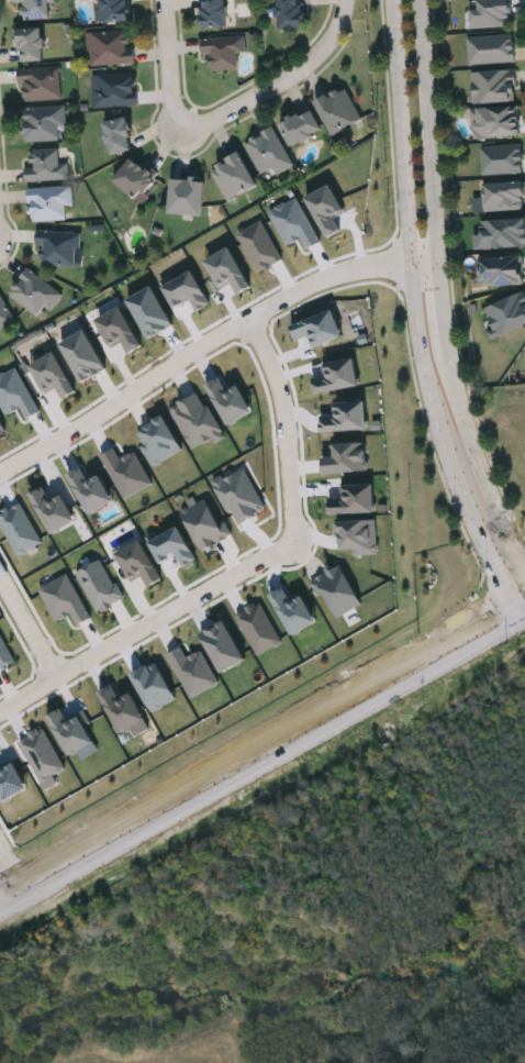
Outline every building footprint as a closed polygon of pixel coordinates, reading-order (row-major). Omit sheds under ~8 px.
[(13,2),(13,0),(56,0),(56,1),(48,1),(48,18),(20,19),(20,2),(13,2)] [(103,22),(103,0),(130,0),(130,21),(103,22)] [(202,27),(202,0),(226,0),(226,27),(202,27)] [(278,27),(278,0),(302,0),(302,27),(278,27)] [(471,24),(470,0),(510,0),(510,24),(471,24)] [(19,59),(19,27),(43,27),(43,59),(19,59)] [(88,31),(132,30),(133,63),(88,64),(88,31)] [(468,36),(469,63),(515,62),(514,34),(468,36)] [(201,53),(201,36),(244,36),(244,52),(236,52),(237,69),(210,69),(210,53),(201,53)] [(59,66),(60,99),(21,100),(20,67),(59,66)] [(471,100),(471,68),(515,68),(515,100),(471,100)] [(93,107),(93,87),(100,87),(99,73),(135,73),(136,106),(93,107)] [(362,117),(334,133),(314,101),(343,84),(362,117)] [(471,106),(518,104),(520,133),(472,134),(471,106)] [(23,141),(21,108),(64,106),(65,125),(59,126),(59,140),(23,141)] [(322,131),(290,145),(280,122),(312,108),(322,131)] [(104,120),(127,117),(132,148),(110,153),(104,120)] [(277,174),(272,166),(261,173),(244,144),(271,126),(293,164),(277,174)] [(481,144),(522,144),(522,170),(481,170),(481,144)] [(67,162),(68,179),(25,180),(25,167),(32,167),(31,148),(58,147),(58,162),(67,162)] [(210,168),(237,152),(257,182),(228,200),(210,168)] [(137,199),(113,179),(132,156),(156,176),(137,199)] [(168,212),(171,176),(204,179),(201,214),(168,212)] [(524,209),(524,201),(524,181),(484,183),(484,197),(474,197),(474,211),(524,209)] [(342,230),(336,218),(346,212),(331,184),(306,197),(328,238),(342,230)] [(71,206),(65,206),(65,220),(29,221),(29,187),(71,187),(71,206)] [(308,249),(322,241),(297,196),(269,211),(287,245),(302,237),(308,249)] [(524,247),(524,218),(480,219),(481,234),(475,234),(475,248),(524,247)] [(283,261),(264,219),(238,231),(258,272),(283,261)] [(79,265),(37,264),(38,230),(80,231),(79,265)] [(205,259),(214,276),(208,279),(215,293),(233,283),(238,294),(251,287),(230,246),(205,259)] [(521,253),(522,281),(479,283),(478,254),(521,253)] [(49,310),(43,306),(36,314),(8,294),(26,268),(62,295),(49,310)] [(191,300),(196,311),(210,304),(194,271),(164,285),(174,307),(191,300)] [(129,298),(148,339),(174,327),(154,285),(129,298)] [(523,289),(524,295),(524,323),(494,333),(483,303),(523,289)] [(14,321),(0,329),(0,294),(14,321)] [(130,353),(144,346),(121,305),(96,319),(112,348),(123,342),(130,353)] [(291,325),(297,341),(309,336),(313,347),(344,336),(334,309),(291,325)] [(82,383),(107,370),(86,329),(61,342),(82,383)] [(31,363),(45,393),(58,388),(62,398),(75,392),(57,351),(31,363)] [(316,395),(361,384),(354,356),(323,364),(326,376),(312,379),(316,395)] [(27,419),(41,412),(18,366),(0,375),(0,403),(6,415),(22,408),(27,419)] [(238,383),(227,389),(220,377),(207,384),(230,425),(254,411),(238,383)] [(170,407),(192,449),(214,438),(216,443),(225,438),(201,391),(170,407)] [(321,431),(367,430),(366,401),(336,402),(337,414),(321,414),(321,431)] [(184,449),(165,415),(135,432),(155,466),(184,449)] [(335,443),(335,456),(323,456),(324,472),(368,471),(368,442),(335,443)] [(153,484),(137,450),(121,458),(116,448),(103,454),(124,498),(153,484)] [(114,502),(102,474),(89,480),(83,466),(70,472),(88,514),(114,502)] [(237,525),(268,508),(245,467),(225,478),(223,474),(213,480),(237,525)] [(329,498),(330,514),(375,512),(374,484),(343,484),(344,497),(329,498)] [(64,494),(51,500),(45,487),(33,492),(50,534),(77,522),(64,494)] [(226,520),(219,523),(207,498),(181,510),(201,551),(233,535),(226,520)] [(21,502),(0,514),(0,521),(19,556),(44,542),(21,502)] [(377,520),(338,521),(339,550),(355,549),(355,555),(378,554),(377,520)] [(197,560),(180,526),(149,541),(160,562),(177,554),(183,567),(197,560)] [(149,586),(162,579),(141,539),(116,552),(131,582),(143,576),(149,586)] [(97,613),(124,600),(103,558),(76,571),(97,613)] [(325,593),(338,617),(363,604),(341,563),(310,581),(318,596),(325,593)] [(57,622),(72,613),(78,625),(92,617),(68,573),(39,588),(57,622)] [(317,623),(304,595),(292,600),(286,587),(272,593),(291,635),(317,623)] [(236,614),(258,656),(283,642),(261,601),(236,614)] [(201,633),(223,673),(247,659),(225,620),(201,633)] [(15,663),(0,628),(0,670),(15,663)] [(204,649),(187,657),(183,647),(170,652),(190,698),(220,685),(204,649)] [(153,712),(178,698),(157,660),(132,674),(153,712)] [(121,733),(131,727),(136,736),(150,728),(131,691),(119,697),(113,685),(100,692),(121,733)] [(92,723),(86,711),(68,719),(63,708),(49,714),(68,755),(95,743),(87,725),(92,723)] [(67,769),(44,727),(19,740),(42,783),(67,769)] [(14,760),(3,767),(0,761),(0,795),(4,802),(29,789),(14,760)]
